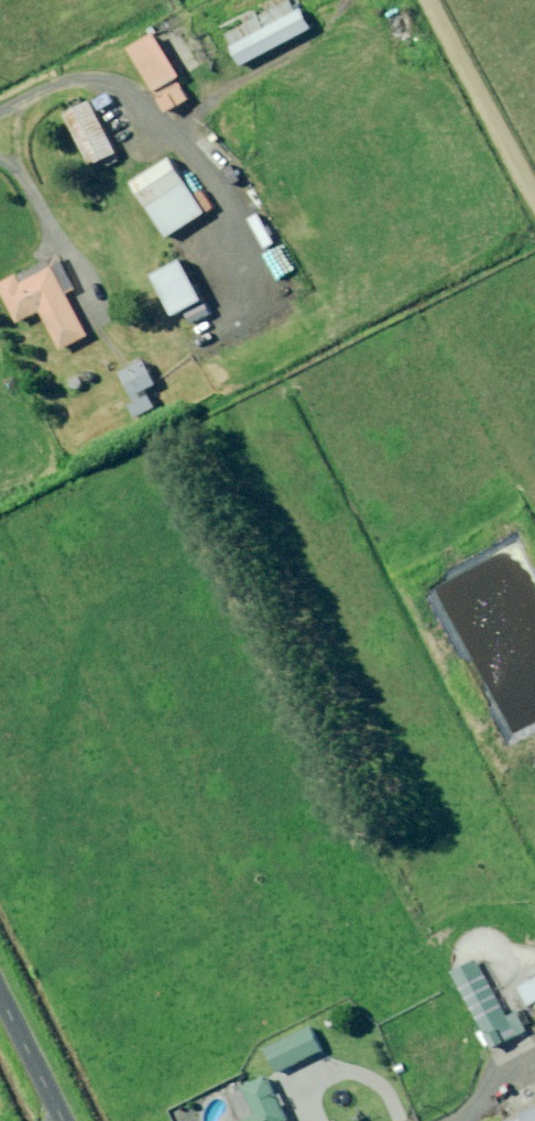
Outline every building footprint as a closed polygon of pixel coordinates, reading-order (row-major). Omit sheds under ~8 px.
[(300,0),(276,0),(224,27),(244,66),(315,29),(300,0)] [(185,76),(160,34),(133,49),(170,113),(192,100),(180,79),(185,76)] [(118,154),(93,102),(67,115),(92,167),(118,154)] [(196,177),(188,183),(173,159),(135,184),(170,238),(208,214),(199,200),(208,195),(196,177)] [(61,256),(52,260),(1,286),(20,323),(43,312),(63,351),(91,336),(69,293),(78,289),(61,256)] [(155,277),(176,316),(186,311),(193,323),(211,313),(184,262),(155,277)] [(146,362),(123,375),(139,402),(132,406),(139,418),(158,407),(153,399),(147,402),(143,394),(159,384),(146,362)] [(495,1049),(522,1035),(482,958),(455,973),(485,1031),(480,1033),(487,1047),(492,1044),(495,1049)] [(522,989),(531,1006),(534,1004),(534,982),(522,989)] [(326,1051),(314,1028),(269,1050),(280,1073),(326,1051)] [(271,1077),(231,1094),(243,1120),(289,1120),(290,1120),(271,1077)] [(512,1120),(534,1120),(534,1110),(512,1120)]
